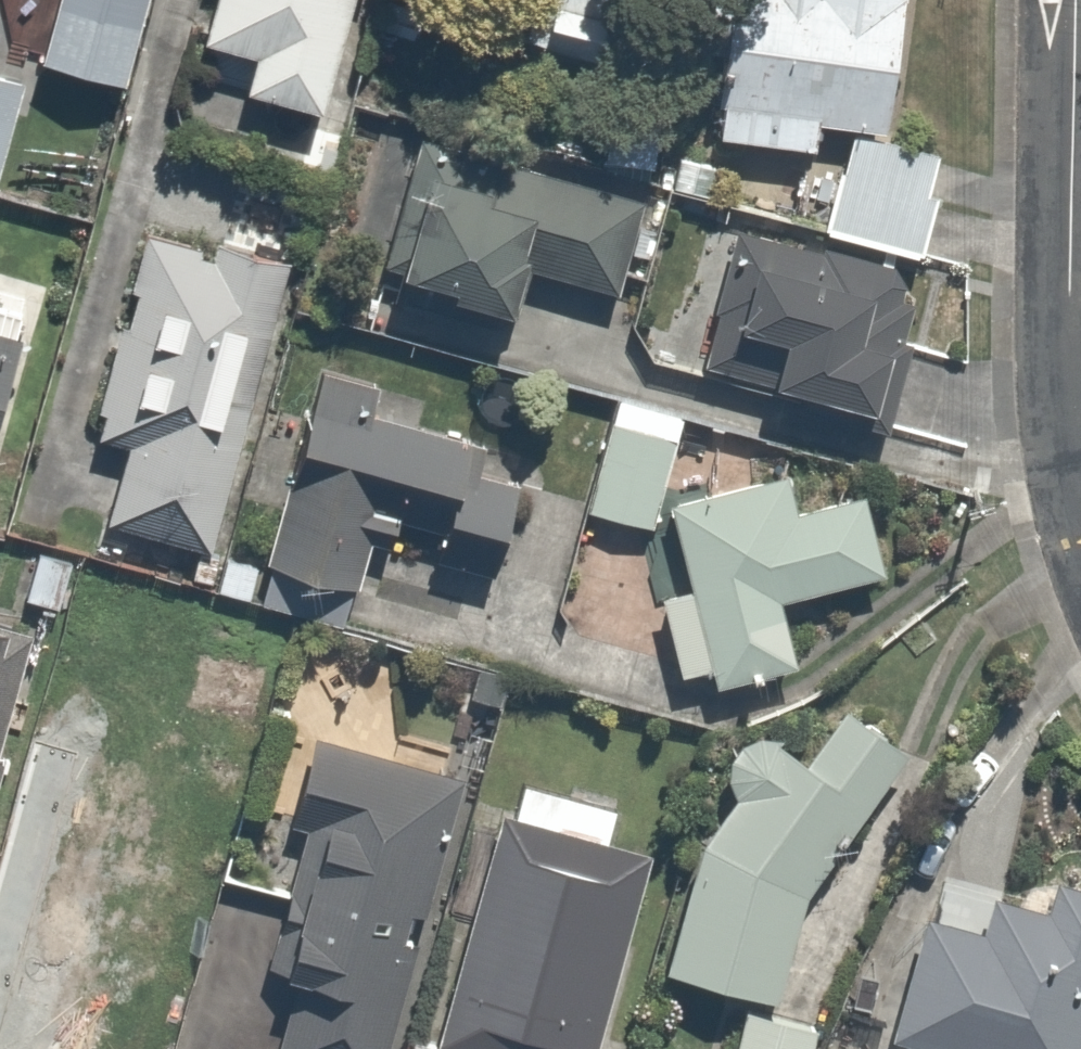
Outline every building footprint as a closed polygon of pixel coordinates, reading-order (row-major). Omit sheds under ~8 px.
[(139,0),(44,0),(30,53),(120,76),(139,0)] [(193,34),(253,49),(245,81),(325,100),(350,0),(201,0),(193,34)] [(712,129),(815,143),(821,101),(885,111),(901,0),(704,0),(701,20),(727,23),(712,129)] [(0,60),(0,182),(34,70),(0,60)] [(947,148),(851,122),(824,222),(920,248),(947,148)] [(642,180),(422,124),(408,175),(419,178),(399,257),(522,289),(530,258),(616,280),(642,180)] [(204,237),(137,221),(87,426),(122,434),(102,517),(210,543),(284,236),(209,218),(204,237)] [(744,220),(721,312),(783,328),(773,368),(890,397),(915,296),(896,291),(904,260),(744,220)] [(8,315),(0,313),(0,345),(8,315)] [(324,349),(314,385),(266,552),(353,577),(369,520),(419,534),(414,552),(493,574),(523,469),(481,457),(488,434),(377,403),(387,367),(324,349)] [(687,411),(605,392),(578,506),(660,525),(666,500),(687,411)] [(789,459),(666,500),(694,584),(658,595),(684,673),(709,665),(716,689),(805,659),(783,592),(885,557),(859,478),(802,497),(789,459)] [(46,632),(49,621),(0,608),(0,809),(46,632)] [(729,780),(703,818),(671,959),(780,984),(804,881),(895,746),(834,705),(803,751),(758,720),(721,774),(729,780)] [(456,764),(310,728),(288,816),(300,819),(263,966),(287,972),(268,1048),(386,1048),(456,764)] [(481,800),(432,1038),(405,1033),(402,1048),(606,1048),(649,840),(613,833),(622,791),(521,770),(514,807),(481,800)] [(1080,1032),(1080,881),(1053,874),(1048,895),(932,866),(892,1028),(976,1048),(1077,1048),(1080,1032)] [(823,1018),(746,996),(731,1048),(814,1048),(823,1018)]
